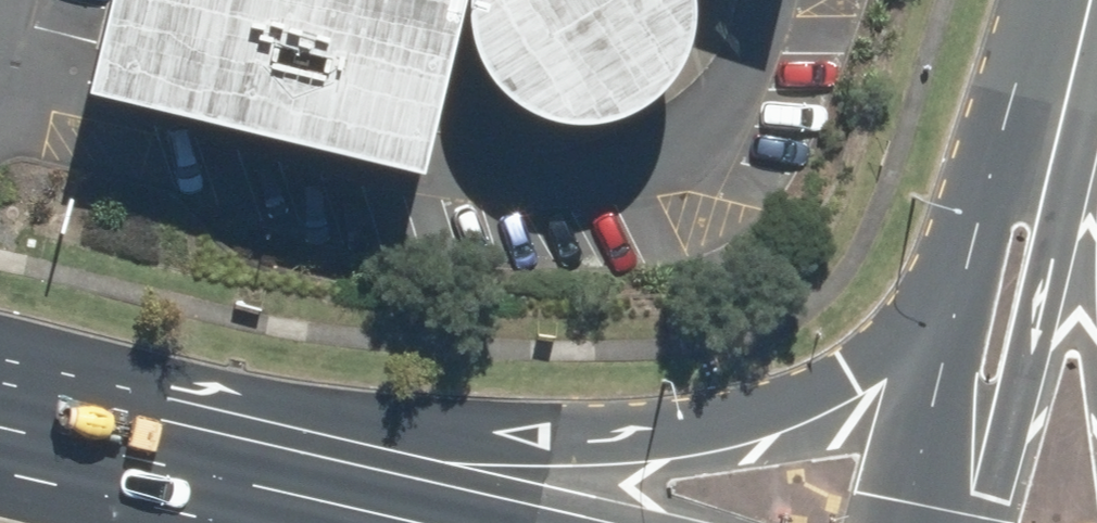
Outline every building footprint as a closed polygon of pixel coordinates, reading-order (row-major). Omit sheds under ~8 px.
[(430,0),(81,0),(56,111),(387,186),(430,0)] [(431,27),(435,67),(452,103),(480,131),(517,148),(553,152),(588,144),(620,126),(644,99),(659,66),(663,31),(656,0),(439,0),(431,27)]
